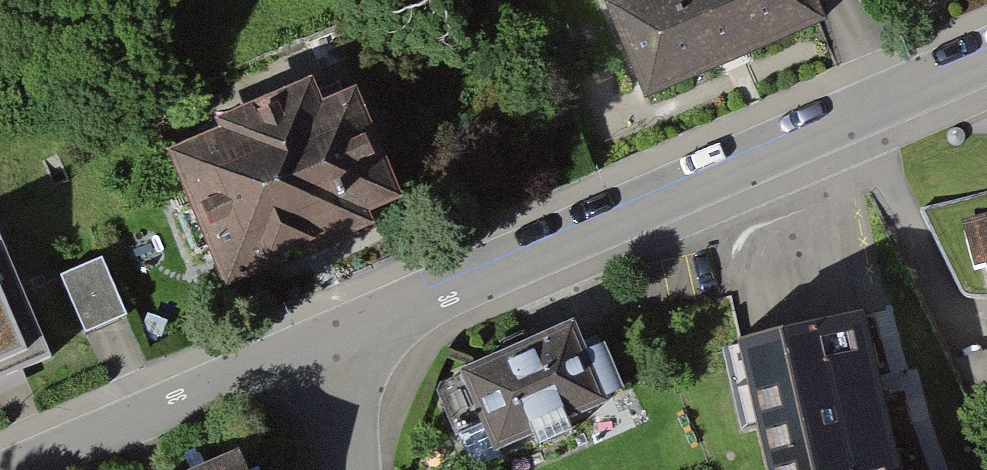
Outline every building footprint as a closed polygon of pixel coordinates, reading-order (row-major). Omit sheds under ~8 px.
[(601,21),(643,118),(824,41),(806,0),(627,0),(630,8),(601,21)] [(347,77),(166,150),(226,300),(408,227),(347,77)] [(46,351),(0,244),(0,371),(46,351)] [(86,339),(130,320),(107,267),(63,286),(86,339)] [(706,349),(736,469),(894,469),(856,312),(706,349)] [(548,326),(433,379),(473,463),(588,409),(548,326)] [(219,469),(243,469),(239,461),(219,469)]
